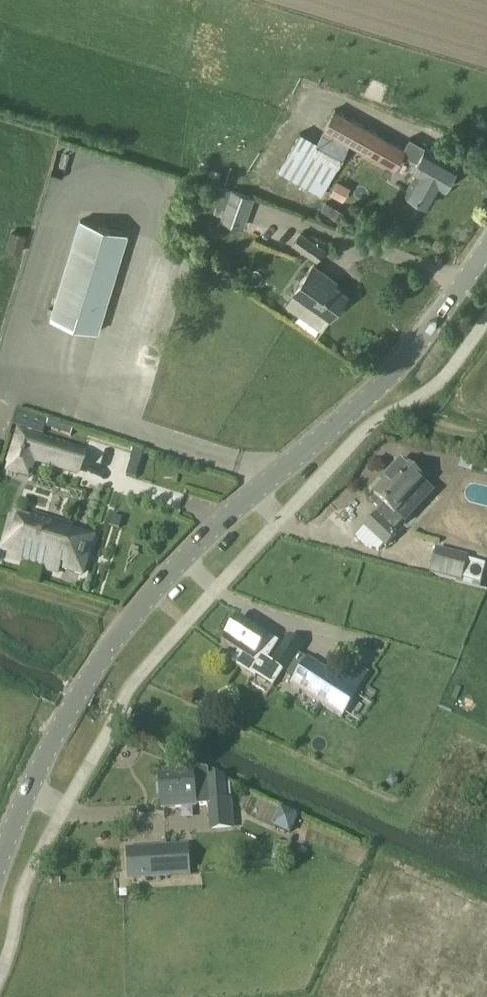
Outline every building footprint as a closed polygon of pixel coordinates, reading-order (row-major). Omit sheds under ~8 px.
[(335,108),(324,129),(351,145),(396,169),(404,153),(418,160),(412,171),(415,173),(405,191),(431,205),(441,187),(445,189),(458,164),(452,160),(455,156),(444,149),(441,154),(410,137),(405,147),(335,108)] [(338,166),(339,166),(351,145),(324,129),(317,142),(311,151),(317,154),(338,166)] [(300,185),(323,197),(340,166),(339,166),(338,166),(317,154),(300,185)] [(338,181),(331,193),(343,200),(350,187),(338,181)] [(231,189),(227,200),(221,219),(241,226),(251,196),(231,189)] [(401,222),(438,248),(452,229),(415,203),(401,222)] [(336,207),(331,215),(340,220),(344,212),(336,207)] [(81,218),(51,317),(99,331),(129,232),(81,218)] [(325,248),(301,232),(293,244),(317,260),(325,248)] [(332,317),(340,306),(348,294),(335,285),(339,281),(314,264),(294,291),(332,317)] [(17,412),(13,426),(43,436),(47,421),(17,412)] [(12,466),(9,475),(21,479),(23,475),(32,478),(34,473),(37,474),(40,466),(82,479),(90,453),(22,430),(11,465),(12,466)] [(426,482),(449,472),(442,457),(420,467),(426,482)] [(424,485),(414,476),(400,462),(399,463),(400,463),(381,483),(380,483),(380,484),(383,487),(373,498),(385,509),(377,518),(376,517),(363,531),(385,551),(398,537),(395,535),(405,524),(396,515),(424,485)] [(8,532),(5,532),(0,550),(0,555),(7,557),(5,562),(58,578),(60,573),(83,581),(96,538),(30,518),(30,519),(14,514),(8,532)] [(111,516),(108,526),(119,529),(122,519),(111,516)] [(466,559),(436,551),(430,575),(460,583),(466,559)] [(255,681),(256,678),(272,689),(283,673),(271,666),(272,664),(267,661),(272,654),(270,653),(275,644),(239,620),(223,643),(243,656),(235,668),(255,681)] [(283,673),(285,674),(302,647),(289,638),(272,664),(271,666),(283,673)] [(359,693),(358,693),(358,692),(332,676),(332,677),(307,661),(290,687),(341,720),(359,693)] [(334,674),(332,676),(358,692),(368,676),(350,664),(341,678),(334,674)] [(191,777),(158,780),(161,810),(207,806),(207,811),(228,810),(226,795),(222,796),(221,779),(208,780),(207,772),(191,768),(191,777)] [(391,776),(385,783),(392,789),(398,783),(391,776)] [(297,820),(281,812),(273,827),(289,835),(297,820)] [(166,846),(126,849),(128,876),(136,876),(136,881),(168,878),(166,846)] [(60,877),(50,877),(51,886),(60,886),(60,877)]
